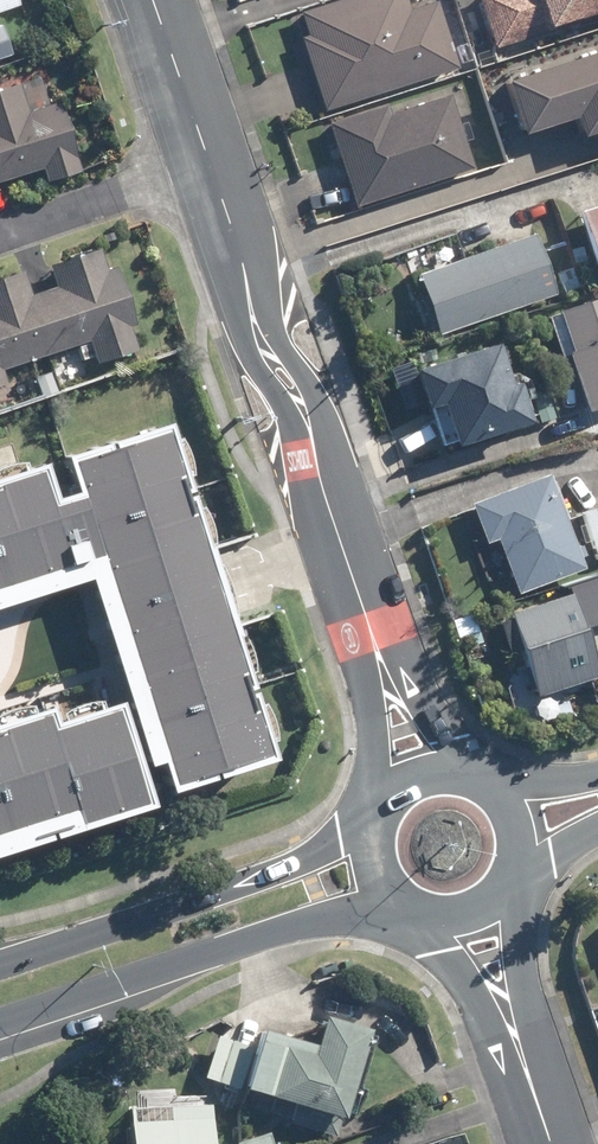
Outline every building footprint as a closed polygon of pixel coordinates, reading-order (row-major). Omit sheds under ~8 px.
[(15,10),(12,0),(0,0),(0,15),(15,10)] [(308,38),(302,40),(325,113),(458,71),(437,5),(408,14),(403,0),(344,0),(300,14),(308,38)] [(495,49),(597,16),(597,0),(479,0),(495,49)] [(506,86),(522,138),(574,121),(580,142),(597,136),(597,57),(506,86)] [(44,170),(49,184),(82,173),(61,105),(29,115),(20,88),(0,94),(0,184),(44,170)] [(385,109),(329,126),(354,206),(472,170),(450,97),(387,116),(385,109)] [(577,205),(596,267),(597,267),(597,199),(577,205)] [(555,292),(535,232),(420,272),(440,331),(555,292)] [(585,258),(580,245),(569,248),(574,262),(585,258)] [(55,284),(31,292),(51,350),(88,337),(97,362),(137,349),(129,325),(135,322),(116,266),(106,269),(99,249),(49,265),(55,284)] [(582,291),(573,264),(557,270),(567,297),(582,291)] [(31,292),(24,270),(0,278),(0,383),(6,380),(2,366),(51,350),(31,292)] [(559,308),(574,349),(570,350),(589,408),(597,405),(597,295),(559,308)] [(427,402),(440,398),(455,441),(530,417),(517,376),(509,379),(496,338),(415,365),(427,402)] [(38,375),(43,393),(53,390),(48,372),(38,375)] [(0,468),(0,577),(95,547),(169,777),(264,745),(162,417),(62,450),(74,486),(49,494),(37,456),(0,468)] [(549,472),(470,502),(485,541),(496,537),(517,590),(584,565),(549,472)] [(582,509),(597,558),(597,504),(582,509)] [(510,612),(538,695),(597,675),(597,670),(572,591),(510,612)] [(68,803),(75,822),(147,799),(114,695),(48,716),(44,700),(0,714),(0,824),(68,803)] [(246,1085),(294,1099),(288,1119),(334,1133),(368,1026),(324,1012),(314,1043),(262,1027),(260,1033),(231,1025),(213,1082),(244,1092),(246,1085)] [(130,1122),(131,1143),(212,1143),(210,1103),(170,1104),(171,1121),(130,1122)] [(237,1142),(237,1143),(272,1143),(269,1132),(237,1142)]
